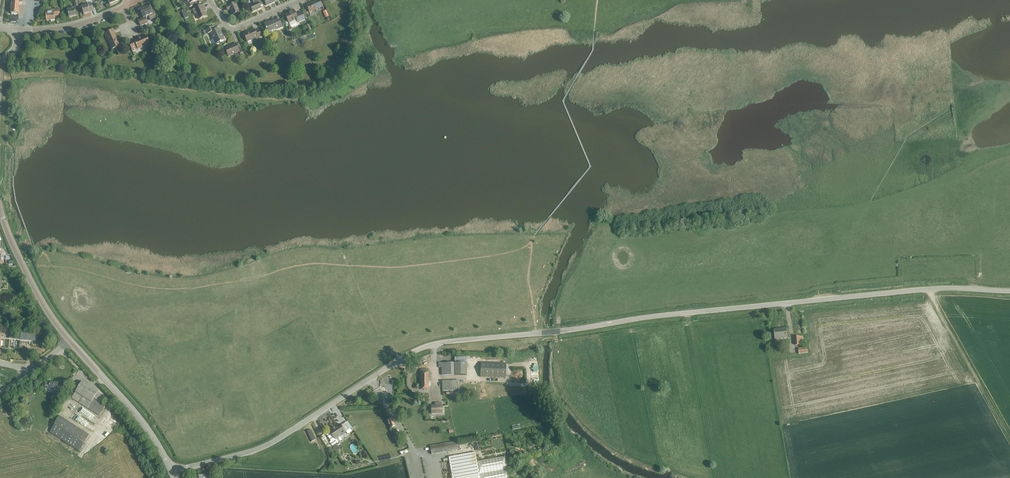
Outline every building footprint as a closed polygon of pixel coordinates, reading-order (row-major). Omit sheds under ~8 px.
[(20,0),(12,0),(11,14),(12,14),(18,14),(19,14),(20,0)] [(186,4),(186,5),(188,8),(194,5),(193,2),(198,0),(184,0),(186,4)] [(263,5),(261,0),(254,0),(252,1),(254,4),(250,6),(252,12),(261,8),(260,6),(263,5)] [(322,6),(319,0),(318,0),(306,5),(309,12),(322,6)] [(232,15),(236,13),(236,14),(237,15),(238,15),(239,15),(240,14),(240,13),(239,12),(235,2),(228,6),(226,7),(227,10),(229,9),(232,15)] [(90,12),(93,11),(91,4),(88,5),(81,7),(84,14),(90,12)] [(152,12),(149,5),(142,8),(142,7),(138,9),(139,12),(141,12),(143,18),(138,20),(140,26),(147,23),(145,17),(149,16),(150,20),(155,18),(154,15),(153,14),(152,12)] [(199,19),(206,16),(203,9),(205,8),(203,5),(193,9),(195,14),(196,14),(199,19)] [(74,6),(67,8),(69,17),(76,16),(74,6)] [(54,16),(60,15),(59,10),(45,12),(47,21),(50,20),(51,22),(55,21),(54,16)] [(297,22),(305,19),(302,12),(296,15),(294,11),(285,15),(289,23),(296,20),(297,22)] [(276,29),(282,27),(279,20),(276,21),(275,20),(270,22),(270,21),(264,24),(268,32),(275,28),(276,29)] [(224,40),(219,28),(214,30),(213,27),(203,31),(205,35),(210,32),(213,39),(211,40),(213,45),(224,40)] [(256,39),(262,37),(259,30),(255,31),(254,29),(244,34),(247,42),(255,38),(256,39)] [(112,49),(120,46),(115,34),(113,30),(105,34),(107,40),(108,40),(112,49)] [(145,47),(150,45),(146,36),(129,43),(132,51),(135,50),(134,49),(137,48),(138,50),(145,47)] [(240,54),(243,52),(239,44),(236,45),(236,44),(225,48),(228,56),(239,52),(240,54)] [(775,339),(787,338),(786,329),(774,330),(775,339)] [(795,346),(804,345),(803,337),(795,338),(795,346)] [(441,363),(439,363),(439,368),(442,368),(442,375),(453,375),(467,375),(466,362),(454,363),(453,363),(441,363)] [(481,363),(480,377),(505,378),(506,364),(481,363)] [(428,390),(428,386),(428,378),(430,378),(430,373),(428,373),(428,370),(420,370),(421,390),(428,390)] [(443,391),(460,391),(459,381),(442,382),(443,391)] [(94,398),(96,394),(98,392),(82,382),(71,398),(99,416),(106,406),(94,398)] [(50,383),(45,383),(45,390),(45,391),(46,392),(47,392),(54,392),(53,394),(61,395),(61,390),(60,390),(60,387),(58,387),(58,383),(50,383)] [(442,414),(442,406),(441,406),(441,403),(437,403),(437,406),(431,406),(431,414),(442,414)] [(79,451),(89,435),(60,416),(50,432),(79,451)] [(397,432),(398,432),(398,430),(397,431),(392,419),(387,421),(390,429),(393,428),(394,430),(392,431),(394,434),(398,433),(397,432)] [(82,426),(92,431),(94,425),(85,421),(82,426)] [(102,441),(116,428),(112,424),(98,436),(102,441)] [(334,439),(345,432),(340,424),(328,432),(329,433),(326,434),(331,441),(334,439)] [(311,442),(315,440),(311,430),(306,432),(311,442)] [(447,452),(446,444),(430,447),(431,455),(447,452)] [(448,457),(449,460),(452,477),(480,477),(477,465),(477,462),(476,456),(475,452),(448,457)] [(477,462),(477,465),(480,477),(509,477),(505,460),(505,457),(477,462)]
